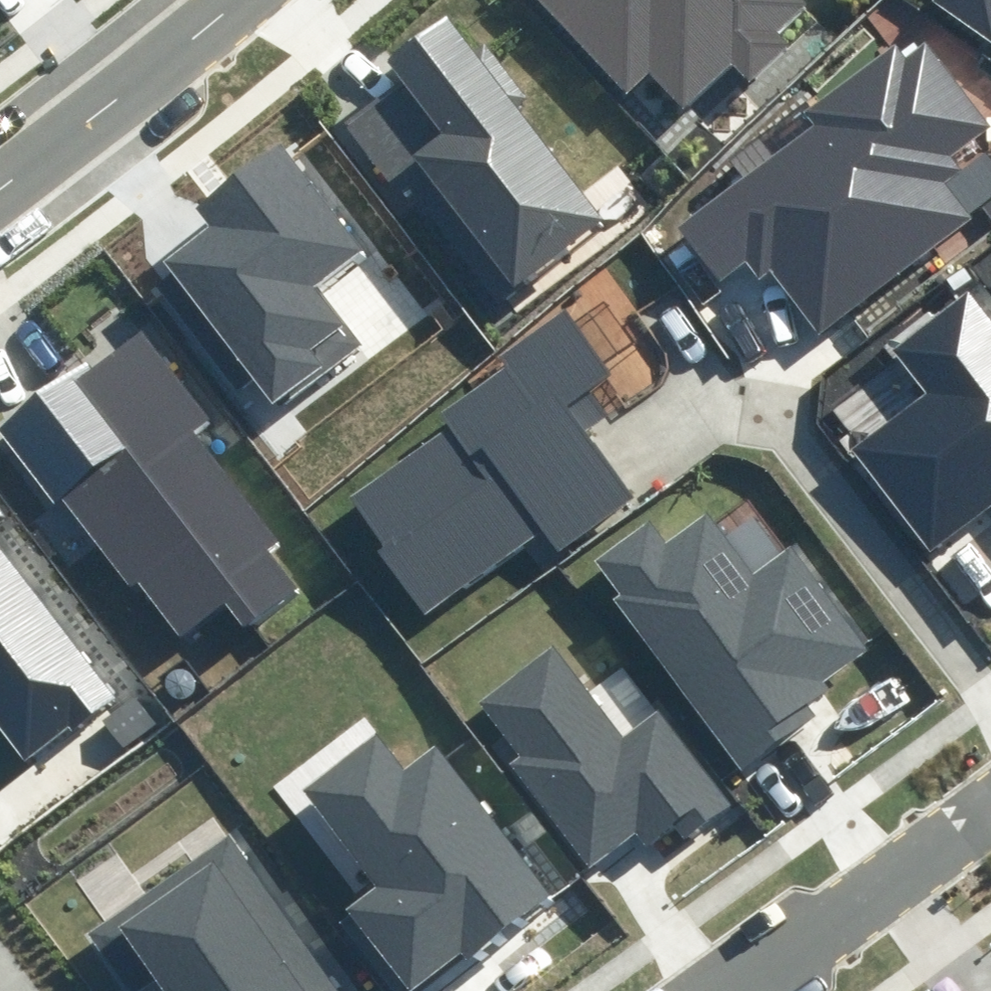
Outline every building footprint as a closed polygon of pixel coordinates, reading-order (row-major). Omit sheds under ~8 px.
[(623,90),(648,68),(681,106),(728,64),(744,81),(785,45),(777,36),(811,5),(806,0),(543,0),(623,90)] [(990,35),(990,0),(940,0),(990,35)] [(516,285),(604,220),(448,11),(384,58),(399,79),(346,118),(401,191),(429,170),(516,285)] [(819,124),(679,224),(719,280),(747,260),(762,281),(773,273),(815,330),(974,215),(943,172),(963,158),(955,148),(989,123),(928,39),(898,60),(891,50),(809,110),(819,124)] [(227,211),(160,257),(270,412),(364,346),(320,284),(367,250),(292,144),(217,197),(227,211)] [(893,347),(926,393),(857,444),(930,544),(990,500),(990,316),(972,289),(893,347)] [(608,372),(563,307),(505,348),(513,360),(443,409),(453,424),(340,501),(418,614),(546,526),(559,545),(637,491),(572,396),(608,372)] [(240,595),(222,608),(247,641),(305,597),(271,553),(282,544),(197,433),(211,422),(140,330),(74,380),(240,595)] [(74,380),(67,372),(0,424),(0,432),(169,650),(222,608),(240,595),(74,380)] [(654,520),(593,562),(738,768),(818,712),(809,699),(873,653),(796,544),(759,570),(716,508),(669,541),(654,520)] [(19,765),(114,698),(0,539),(0,738),(19,765)] [(557,641),(478,700),(520,756),(510,764),(588,869),(638,832),(649,846),(680,823),(690,837),(730,807),(658,710),(626,733),(557,641)] [(173,687),(175,690),(178,693),(182,694),(185,694),(189,693),(192,690),(194,687),(195,684),(194,680),(193,677),(190,674),(187,672),(183,672),(180,673),(177,674),(174,677),(173,680),(172,684),(173,687)] [(134,695),(102,719),(123,748),(156,723),(134,695)] [(368,741),(300,790),(372,887),(354,901),(420,990),(538,903),(427,753),(394,777),(368,741)] [(230,845),(117,918),(164,990),(325,990),(230,845)]
